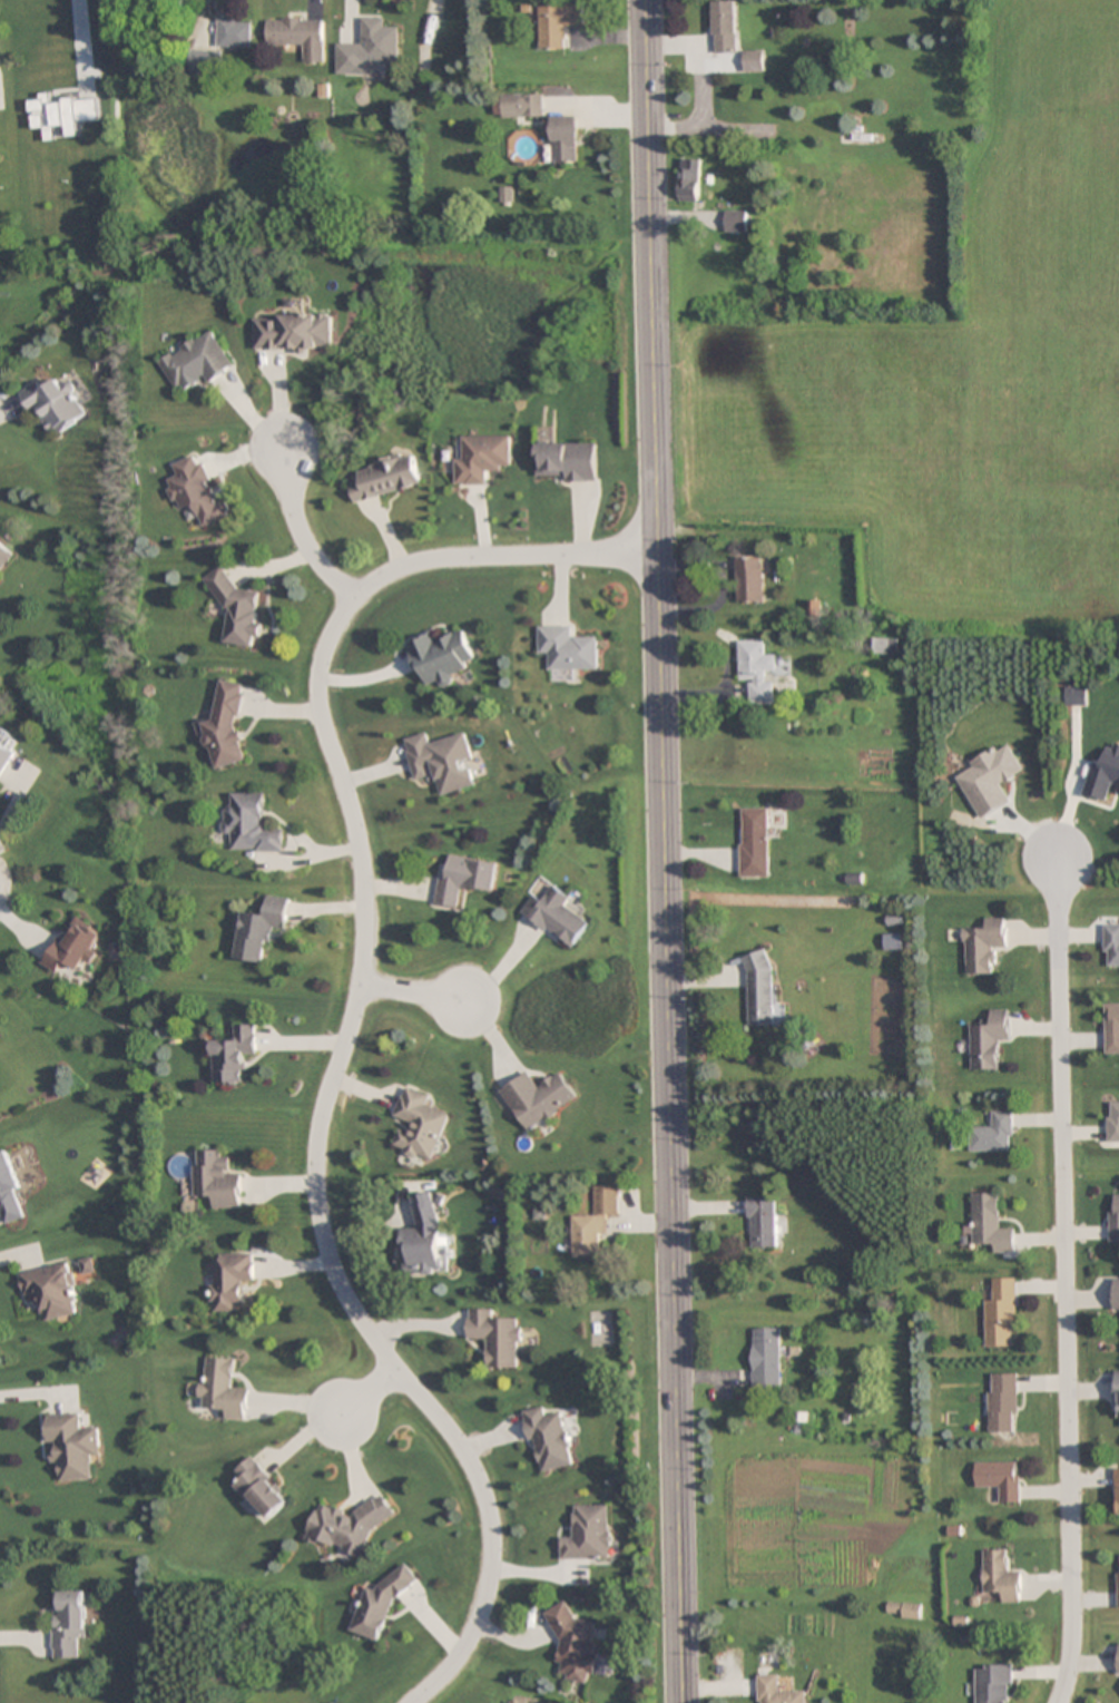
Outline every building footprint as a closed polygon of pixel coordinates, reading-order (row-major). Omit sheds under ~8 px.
[(714,53),(737,53),(737,0),(714,0),(714,53)] [(584,4),(540,4),(540,49),(565,49),(565,27),(584,27),(584,4)] [(398,28),(385,28),(385,18),(360,18),(360,42),(335,42),(336,75),(369,75),(369,65),(398,64),(398,28)] [(217,47),(251,47),(251,19),(217,19),(217,47)] [(324,19),(266,19),(266,46),(302,46),(302,63),(323,63),(324,19)] [(743,51),(743,72),(764,72),(764,51),(743,51)] [(101,99),(52,99),(52,93),(41,93),(41,100),(31,100),(31,129),(44,129),(44,141),(57,141),(57,128),(67,128),(67,137),(82,137),(82,122),(100,122),(101,99)] [(542,95),(502,95),(502,118),(542,118),(542,95)] [(578,163),(578,115),(552,115),(552,163),(578,163)] [(680,202),(700,202),(700,159),(680,159),(680,202)] [(724,227),(750,227),(750,212),(724,212),(724,227)] [(253,316),(253,351),(331,351),(331,316),(253,316)] [(157,360),(178,397),(232,365),(211,329),(157,360)] [(87,414),(67,385),(62,388),(57,381),(42,391),(36,383),(20,395),(51,440),(87,414)] [(455,485),(487,485),(487,472),(510,472),(510,436),(455,436),(455,485)] [(596,443),(537,443),(537,479),(596,479),(596,443)] [(353,503),(420,485),(411,451),(367,462),(369,470),(356,473),(358,481),(348,484),(353,503)] [(226,517),(201,453),(171,465),(175,477),(165,481),(177,512),(191,506),(200,528),(226,517)] [(0,544),(0,570),(13,557),(0,544)] [(737,558),(737,603),(763,603),(763,558),(737,558)] [(224,643),(253,647),(260,593),(234,589),(236,576),(208,573),(206,590),(220,592),(218,607),(229,609),(224,643)] [(540,626),(540,657),(550,656),(550,670),(599,670),(598,637),(574,637),(574,626),(540,626)] [(407,643),(422,686),(438,680),(441,688),(460,681),(456,672),(468,668),(466,661),(475,658),(466,631),(438,641),(435,634),(407,643)] [(872,653),(896,653),(896,639),(872,639),(872,653)] [(739,641),(739,680),(751,680),(751,705),(775,705),(775,682),(765,683),(765,673),(776,672),(776,652),(763,652),(763,640),(739,641)] [(238,725),(246,684),(222,680),(215,719),(201,722),(213,770),(247,761),(238,725)] [(416,782),(439,777),(443,795),(478,786),(472,762),(475,761),(468,734),(432,743),(429,733),(406,738),(416,782)] [(16,747),(0,739),(0,777),(16,747)] [(236,851),(285,852),(286,827),(264,827),(265,793),(235,792),(235,805),(226,805),(225,838),(237,838),(236,851)] [(741,808),(741,877),(769,877),(770,808),(741,808)] [(439,876),(435,905),(458,908),(462,886),(493,891),(497,862),(451,855),(448,877),(439,876)] [(520,913),(572,948),(589,923),(567,908),(573,899),(552,885),(543,899),(533,893),(520,913)] [(287,930),(292,898),(269,895),(267,916),(242,913),(236,959),(265,963),(267,943),(274,944),(276,928),(287,930)] [(44,966),(56,973),(61,962),(77,971),(82,962),(87,964),(104,933),(72,915),(44,966)] [(1006,919),(985,919),(985,930),(964,930),(964,974),(994,974),(993,949),(1006,948),(1006,919)] [(1104,926),(1104,966),(1118,966),(1118,926),(1104,926)] [(774,1003),(772,952),(747,953),(749,1027),(784,1026),(783,1003),(774,1003)] [(1118,1054),(1118,1003),(1104,1003),(1104,1054),(1118,1054)] [(1008,1009),(988,1009),(988,1022),(968,1023),(969,1071),(997,1070),(997,1040),(1009,1040),(1008,1009)] [(258,1025),(237,1025),(237,1038),(216,1038),(215,1084),(247,1084),(247,1056),(258,1056),(258,1025)] [(499,1091),(528,1133),(578,1098),(561,1072),(539,1087),(529,1071),(499,1091)] [(448,1113),(427,1107),(430,1094),(404,1086),(395,1118),(403,1120),(394,1150),(434,1162),(448,1113)] [(1107,1142),(1118,1142),(1118,1102),(1107,1102),(1107,1142)] [(1012,1152),(1012,1110),(990,1110),(990,1125),(968,1125),(968,1152),(1012,1152)] [(13,1191),(21,1189),(7,1148),(0,1150),(0,1225),(0,1226),(23,1218),(13,1191)] [(195,1150),(194,1197),(213,1198),(213,1208),(240,1209),(241,1173),(228,1173),(229,1151),(195,1150)] [(576,1215),(576,1257),(605,1257),(605,1218),(619,1218),(619,1186),(595,1186),(595,1215),(576,1215)] [(969,1193),(969,1243),(991,1243),(991,1253),(1013,1253),(1013,1229),(1000,1229),(999,1193),(969,1193)] [(414,1195),(415,1229),(403,1229),(404,1274),(439,1274),(439,1195),(414,1195)] [(1109,1242),(1118,1242),(1118,1195),(1109,1195),(1109,1242)] [(775,1249),(775,1197),(749,1197),(749,1249),(775,1249)] [(253,1283),(253,1254),(213,1254),(213,1312),(242,1312),(241,1283),(253,1283)] [(23,1297),(39,1295),(42,1321),(78,1316),(71,1265),(20,1271),(23,1297)] [(984,1347),(1015,1347),(1015,1278),(993,1278),(993,1300),(984,1300),(984,1347)] [(522,1368),(522,1319),(495,1319),(495,1309),(469,1309),(469,1340),(488,1340),(488,1368),(522,1368)] [(753,1388),(782,1388),(782,1328),(753,1328),(753,1388)] [(238,1359),(202,1357),(200,1405),(223,1406),(223,1419),(247,1420),(249,1386),(237,1386),(238,1359)] [(987,1373),(987,1432),(1018,1432),(1018,1373),(987,1373)] [(576,1465),(564,1412),(547,1415),(545,1406),(523,1410),(530,1441),(536,1440),(543,1472),(576,1465)] [(98,1427),(82,1428),(82,1414),(48,1415),(49,1465),(59,1465),(60,1481),(91,1480),(90,1463),(99,1462),(98,1427)] [(236,1473),(242,1479),(234,1487),(268,1521),(292,1498),(252,1458),(236,1473)] [(1019,1462),(974,1462),(974,1490),(998,1490),(998,1503),(1019,1503),(1019,1462)] [(307,1539),(367,1559),(387,1502),(365,1495),(358,1516),(319,1503),(307,1539)] [(562,1559),(611,1559),(611,1505),(575,1505),(575,1536),(562,1536),(562,1559)] [(983,1591),(996,1591),(996,1602),(1021,1602),(1021,1572),(1008,1572),(1008,1549),(983,1549),(983,1591)] [(408,1567),(394,1563),(385,1593),(365,1587),(351,1633),(384,1643),(408,1567)] [(52,1592),(51,1658),(76,1658),(76,1638),(85,1638),(85,1592),(52,1592)] [(887,1617),(921,1617),(921,1603),(888,1603),(887,1617)] [(567,1616),(568,1610),(553,1607),(548,1635),(562,1637),(558,1662),(563,1664),(560,1677),(588,1683),(600,1623),(567,1616)] [(975,1702),(1012,1702),(1012,1664),(975,1664),(975,1702)] [(758,1675),(758,1702),(807,1702),(807,1691),(780,1691),(780,1675),(758,1675)]
